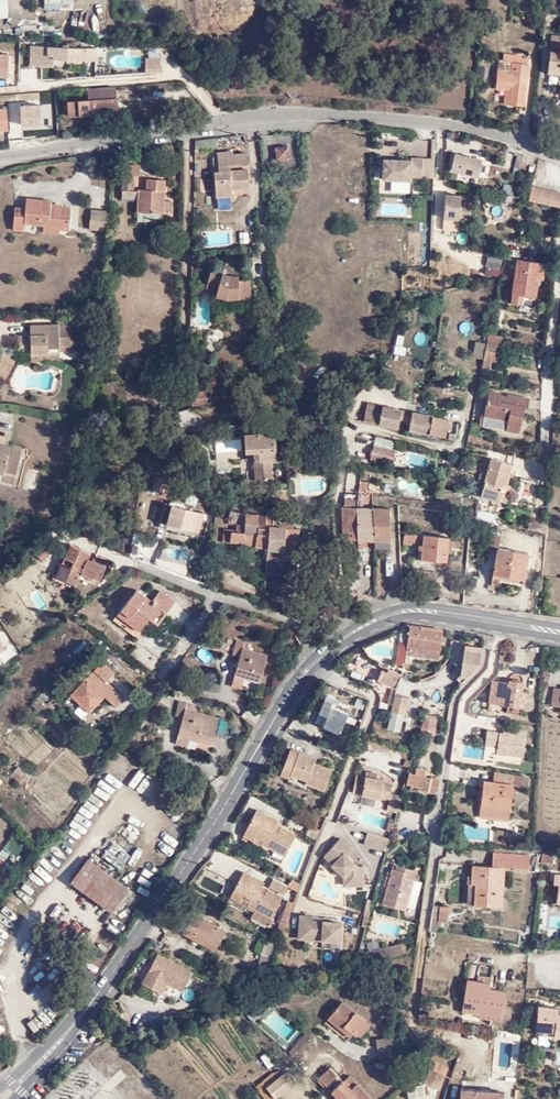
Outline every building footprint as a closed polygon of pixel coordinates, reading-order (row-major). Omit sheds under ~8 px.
[(546,71),(559,72),(559,44),(559,36),(548,35),(548,42),(546,71)] [(43,48),(43,55),(54,56),(54,59),(97,61),(97,50),(76,49),(76,44),(65,43),(65,46),(61,46),(61,48),(43,48)] [(43,70),(43,55),(43,48),(32,47),(30,69),(43,70)] [(160,69),(160,48),(144,48),(144,69),(160,69)] [(511,90),(509,104),(523,106),(527,60),(519,60),(519,57),(501,55),(500,62),(496,61),(494,88),(505,89),(511,90)] [(118,109),(116,84),(86,86),(87,94),(66,95),(67,112),(118,109)] [(217,139),(194,141),(193,151),(217,149),(217,139)] [(285,146),(273,147),(274,159),(286,158),(285,146)] [(216,154),(216,170),(229,168),(246,167),(245,155),(231,155),(231,153),(216,154)] [(478,178),(482,160),(455,153),(450,172),(478,178)] [(433,179),(434,159),(423,159),(423,158),(413,158),(413,160),(383,159),(382,181),(412,182),(412,179),(422,179),(433,179)] [(119,192),(131,192),(131,177),(139,177),(139,166),(124,166),(123,176),(119,175),(119,192)] [(229,174),(217,175),(213,175),(215,201),(231,199),(230,190),(248,189),(246,172),(229,174)] [(134,192),(135,201),(135,214),(157,214),(159,214),(163,215),(163,214),(170,214),(170,204),(164,204),(163,180),(145,180),(144,191),(134,192)] [(549,206),(550,191),(532,187),(524,186),(521,201),(549,206)] [(134,192),(131,192),(119,192),(119,201),(135,201),(134,192)] [(459,221),(461,195),(445,194),(443,220),(459,221)] [(45,226),(71,227),(72,207),(53,207),(52,201),(27,200),(26,209),(16,209),(15,232),(25,232),(25,225),(45,226)] [(108,229),(110,209),(92,209),(92,228),(108,229)] [(71,230),(71,227),(45,226),(44,234),(61,234),(62,230),(71,230)] [(249,230),(228,230),(227,242),(249,243),(249,230)] [(221,255),(221,265),(237,264),(238,264),(237,255),(221,255)] [(500,275),(501,255),(486,255),(485,274),(500,275)] [(243,264),(238,264),(237,264),(221,265),(221,269),(212,268),(205,288),(217,291),(215,297),(224,299),(250,298),(249,282),(240,282),(240,277),(244,276),(243,264)] [(529,296),(532,271),(511,270),(508,304),(528,305),(529,296)] [(539,272),(532,271),(529,296),(535,296),(535,289),(537,289),(539,272)] [(47,349),(59,349),(60,349),(71,349),(70,320),(58,320),(58,325),(30,325),(30,354),(46,355),(47,349)] [(489,329),(487,337),(501,340),(502,331),(489,329)] [(484,353),(487,337),(477,335),(474,351),(484,353)] [(26,336),(17,336),(16,347),(3,347),(0,352),(0,383),(3,385),(16,361),(10,358),(12,353),(26,354),(26,336)] [(501,340),(487,337),(484,353),(483,355),(492,356),(495,347),(499,347),(501,340)] [(59,362),(59,349),(47,349),(46,355),(30,354),(30,362),(46,362),(59,362)] [(488,389),(484,414),(481,423),(514,431),(514,430),(519,404),(523,404),(525,396),(507,392),(505,401),(498,400),(500,391),(488,389)] [(191,393),(192,404),(223,402),(222,390),(191,393)] [(507,392),(500,391),(498,400),(505,401),(507,392)] [(402,412),(382,407),(379,426),(398,430),(402,412)] [(178,412),(179,429),(201,429),(201,418),(188,411),(178,412)] [(447,418),(413,414),(412,433),(445,437),(447,418)] [(255,450),(257,477),(271,478),(271,459),(275,459),(275,449),(277,450),(276,430),(246,431),(246,450),(255,450)] [(481,436),(469,432),(467,439),(479,442),(481,438),(481,436)] [(232,449),(243,448),(242,434),(231,435),(232,449)] [(295,438),(295,447),(316,445),(315,436),(295,438)] [(3,471),(1,477),(16,481),(19,467),(23,447),(0,441),(0,470),(3,471)] [(374,443),(373,451),(387,454),(389,446),(374,443)] [(387,454),(373,451),(371,464),(384,466),(386,463),(390,464),(392,454),(387,454)] [(479,470),(487,472),(491,458),(483,456),(479,470)] [(491,458),(487,472),(481,494),(497,499),(500,488),(502,483),(506,485),(512,464),(491,458)] [(36,491),(42,472),(30,468),(24,487),(36,491)] [(368,488),(369,479),(359,478),(358,487),(368,488)] [(513,502),(529,506),(536,483),(520,479),(513,502)] [(361,501),(373,500),(372,492),(360,493),(361,501)] [(441,492),(438,502),(448,503),(450,493),(441,492)] [(170,528),(193,533),(199,515),(159,505),(153,528),(169,533),(170,528)] [(345,541),(357,540),(357,507),(345,507),(341,507),(342,516),(344,541),(345,541)] [(374,507),(357,507),(357,540),(375,539),(374,507)] [(390,508),(374,507),(375,539),(391,540),(390,508)] [(475,507),(474,518),(492,523),(493,511),(475,507)] [(259,549),(268,549),(270,535),(265,534),(267,514),(245,513),(230,512),(229,525),(244,525),(244,537),(233,537),(233,542),(232,546),(259,549)] [(270,535),(268,549),(293,554),(294,554),(298,528),(273,523),(274,514),(267,514),(265,534),(270,535)] [(524,531),(544,536),(544,526),(526,522),(524,531)] [(223,542),(233,542),(233,537),(233,529),(224,529),(223,542)] [(401,542),(422,544),(423,535),(402,533),(401,542)] [(492,572),(513,577),(514,564),(524,565),(525,553),(503,549),(504,536),(489,533),(488,549),(494,550),(492,572)] [(423,535),(422,544),(421,557),(446,560),(448,537),(423,535)] [(376,549),(391,549),(391,540),(375,539),(376,549)] [(56,569),(76,578),(78,573),(103,584),(106,577),(100,574),(102,572),(84,563),(89,554),(68,544),(56,569)] [(125,544),(121,558),(134,563),(137,551),(133,546),(125,544)] [(353,546),(353,589),(375,589),(374,546),(353,546)] [(268,549),(267,560),(291,564),(293,554),(268,549)] [(522,578),(524,565),(514,564),(513,577),(522,578)] [(70,590),(76,578),(56,569),(50,581),(70,590)] [(151,613),(155,617),(161,610),(166,613),(173,603),(159,593),(153,600),(138,588),(115,616),(135,632),(147,619),(151,613)] [(151,622),(155,617),(151,613),(147,619),(151,622)] [(17,634),(0,622),(0,657),(17,634)] [(442,628),(410,624),(407,645),(438,649),(442,628)] [(238,675),(254,678),(259,653),(240,649),(242,640),(229,637),(226,653),(230,654),(227,672),(238,675)] [(406,652),(407,645),(398,643),(395,661),(408,663),(410,653),(406,652)] [(456,675),(461,681),(478,665),(481,647),(465,644),(460,672),(456,675)] [(438,656),(438,649),(407,645),(406,652),(410,653),(438,656)] [(100,660),(97,664),(71,693),(89,710),(104,695),(114,704),(122,695),(107,682),(114,672),(100,660)] [(376,679),(397,687),(400,677),(401,671),(388,666),(386,670),(381,668),(376,679)] [(238,675),(227,672),(225,682),(236,684),(238,675)] [(409,693),(413,679),(400,676),(397,690),(409,693)] [(505,713),(521,716),(525,691),(520,690),(522,682),(507,680),(506,683),(490,681),(487,700),(507,703),(505,713)] [(316,710),(317,710),(338,718),(346,701),(354,704),(355,703),(361,705),(364,699),(349,692),(348,696),(326,687),(316,710)] [(559,706),(559,700),(559,689),(553,688),(552,706),(559,706)] [(407,697),(395,694),(391,710),(402,714),(407,697)] [(199,740),(214,742),(219,714),(192,711),(192,702),(177,699),(175,715),(180,715),(177,736),(199,740)] [(338,718),(317,710),(314,717),(343,728),(345,722),(338,718)] [(398,732),(402,714),(391,710),(390,711),(385,728),(398,732)] [(228,716),(220,715),(218,731),(226,733),(228,716)] [(438,718),(422,715),(418,730),(435,733),(438,718)] [(522,756),(525,731),(502,728),(502,731),(486,729),(484,744),(496,746),(495,753),(522,756)] [(199,740),(177,736),(175,743),(198,747),(199,740)] [(309,779),(328,787),(336,768),(319,761),(321,757),(295,746),(283,770),(294,775),(296,771),(311,777),(309,779)] [(29,780),(18,768),(11,776),(22,788),(29,780)] [(387,799),(384,808),(395,810),(400,793),(389,790),(391,782),(382,779),(382,777),(375,775),(376,772),(365,769),(364,772),(356,770),(350,789),(387,799)] [(409,773),(406,782),(419,784),(436,787),(438,776),(427,774),(426,776),(409,773)] [(492,779),(485,779),(481,814),(509,817),(513,784),(526,785),(527,777),(493,773),(492,779)] [(146,774),(137,785),(148,794),(157,784),(146,774)] [(102,776),(98,782),(111,791),(115,786),(102,776)] [(90,791),(82,804),(96,812),(104,799),(90,791)] [(261,840),(284,852),(295,832),(281,823),(278,828),(273,824),(277,817),(257,806),(243,831),(253,835),(255,831),(264,836),(261,840)] [(319,828),(308,823),(306,828),(317,833),(319,828)] [(119,833),(115,838),(131,851),(141,837),(124,825),(119,833)] [(110,835),(115,838),(119,833),(114,829),(110,835)] [(384,850),(388,837),(366,830),(362,843),(384,850)] [(338,836),(323,853),(343,874),(344,884),(362,883),(361,864),(356,864),(345,854),(351,847),(338,836)] [(286,871),(299,876),(309,849),(296,844),(286,871)] [(105,849),(102,856),(119,866),(123,859),(105,849)] [(553,850),(542,849),(541,861),(552,862),(553,850)] [(472,880),(469,907),(496,909),(500,875),(524,878),(525,860),(491,856),(490,869),(469,867),(468,879),(472,880)] [(75,882),(115,910),(131,888),(90,859),(75,882)] [(405,875),(406,871),(392,867),(385,866),(384,872),(383,872),(379,885),(387,888),(383,902),(405,907),(410,891),(413,880),(413,877),(405,875)] [(263,880),(243,869),(229,892),(238,898),(241,893),(248,897),(245,902),(254,906),(253,909),(249,915),(266,925),(288,886),(286,885),(271,877),(262,891),(258,889),(263,880)] [(300,883),(291,878),(290,880),(288,881),(286,885),(288,886),(297,890),(300,883)] [(420,882),(413,880),(410,891),(418,893),(420,882)] [(245,902),(248,897),(241,893),(238,898),(229,892),(228,895),(253,909),(254,906),(245,902)] [(452,904),(433,902),(430,929),(439,930),(440,927),(444,927),(444,922),(447,922),(448,914),(451,914),(452,904)] [(0,907),(0,914),(8,920),(12,914),(1,905),(0,907)] [(340,941),(342,919),(311,918),(311,914),(297,913),(295,938),(340,941)] [(25,929),(29,916),(22,914),(18,927),(25,929)] [(11,941),(13,935),(3,931),(1,938),(11,941)] [(260,954),(272,959),(279,942),(268,937),(260,954)] [(383,950),(384,958),(397,955),(403,954),(402,947),(383,950)] [(384,958),(383,950),(367,954),(368,961),(384,958)] [(194,969),(159,951),(150,970),(149,970),(149,971),(148,971),(143,982),(164,992),(169,982),(184,990),(194,969)] [(467,979),(466,984),(490,988),(490,982),(467,979)] [(490,988),(466,984),(462,1006),(481,1009),(480,1013),(503,1017),(507,991),(490,988)] [(525,995),(526,994),(518,993),(517,1008),(524,1008),(525,995)] [(266,994),(253,1009),(260,1015),(272,1001),(266,994)] [(359,1040),(371,1027),(342,1004),(328,1021),(341,1031),(343,1028),(352,1036),(359,1040)] [(24,1016),(30,1030),(55,1020),(48,1005),(24,1016)] [(481,1009),(462,1006),(461,1012),(480,1015),(480,1013),(481,1009)] [(536,1030),(555,1032),(555,1037),(559,1038),(559,1015),(558,1014),(558,1008),(539,1006),(536,1030)] [(253,1022),(260,1015),(253,1009),(247,1016),(253,1022)] [(503,1017),(480,1013),(480,1015),(479,1018),(502,1021),(503,1017)] [(343,1028),(341,1031),(350,1038),(352,1036),(343,1028)] [(304,1031),(288,1049),(293,1053),(309,1035),(304,1031)] [(392,1040),(388,1040),(377,1041),(379,1059),(394,1058),(393,1042),(392,1040)] [(266,1052),(260,1056),(267,1067),(273,1063),(266,1052)] [(435,1066),(447,1072),(450,1066),(438,1060),(435,1066)] [(338,1088),(343,1083),(327,1069),(317,1079),(337,1098),(343,1093),(338,1088)] [(425,1083),(438,1089),(445,1074),(431,1069),(425,1083)] [(274,1098),(277,1098),(295,1084),(286,1073),(279,1080),(278,1080),(266,1090),(274,1098)] [(256,1089),(260,1094),(266,1090),(278,1080),(279,1080),(274,1074),(256,1089)] [(349,1077),(343,1083),(359,1098),(372,1098),(349,1077)] [(343,1083),(338,1088),(343,1093),(337,1098),(338,1098),(359,1098),(343,1083)] [(467,1085),(462,1084),(460,1097),(460,1098),(501,1098),(502,1091),(467,1085)] [(266,1090),(260,1094),(264,1098),(274,1098),(266,1090)]
